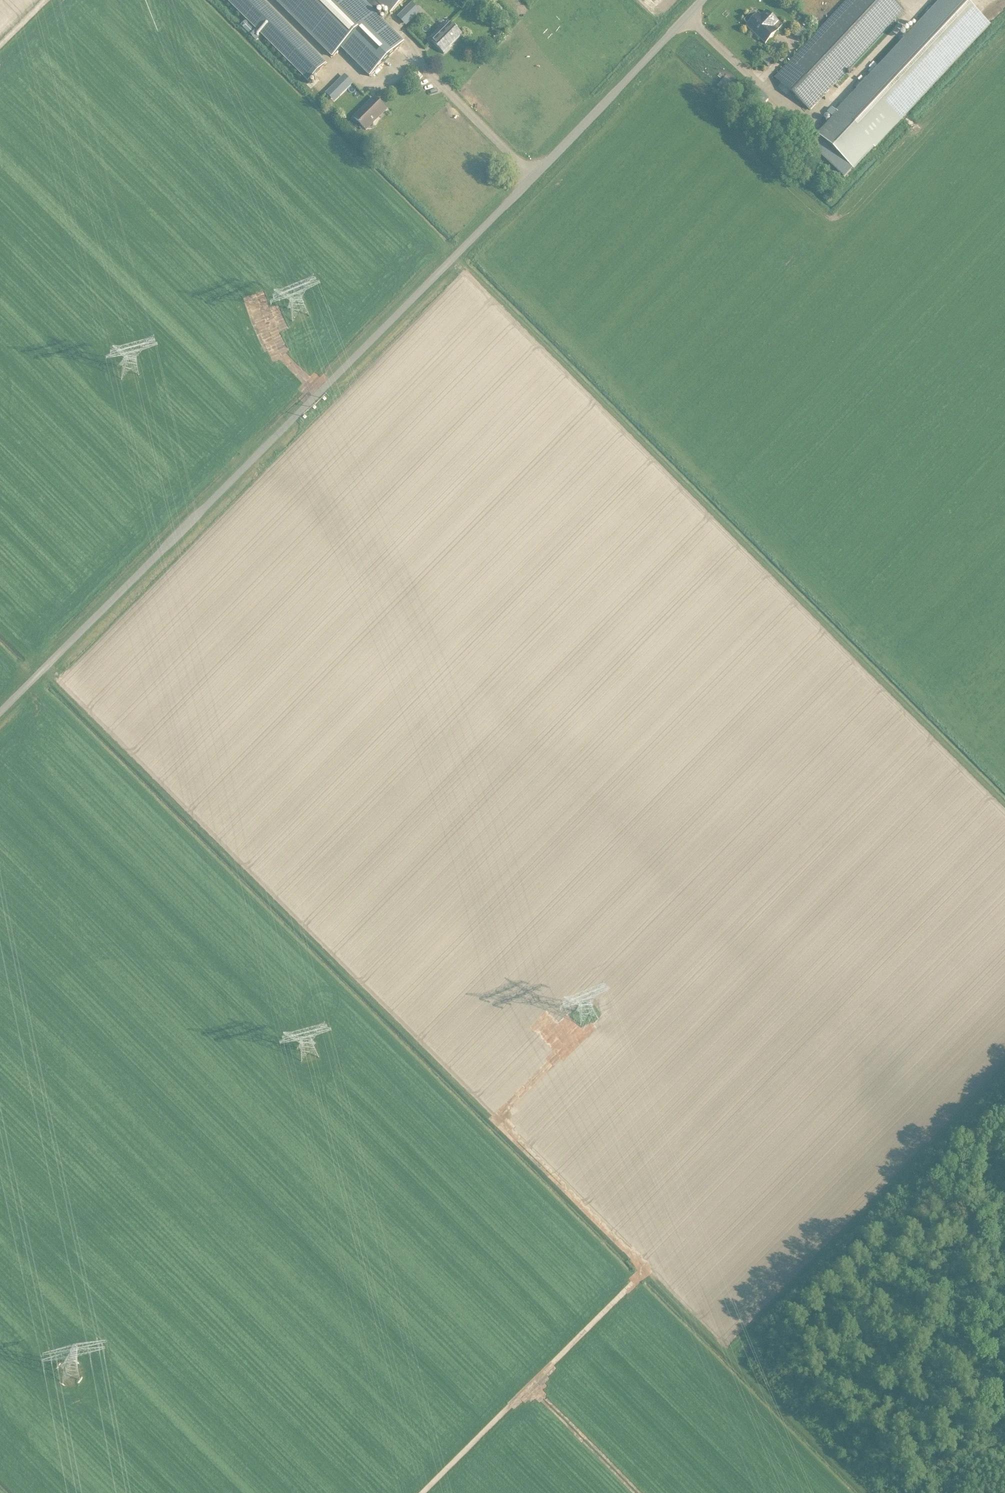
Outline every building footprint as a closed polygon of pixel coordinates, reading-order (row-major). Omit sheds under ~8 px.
[(323,66),(256,0),(221,0),(305,84),(323,66)] [(330,59),(338,50),(363,75),(367,79),(401,45),(396,41),(372,16),(380,9),(387,16),(403,0),(368,0),(362,6),(355,0),(270,0),(330,59)] [(772,80),(778,85),(775,88),(783,96),(786,93),(807,112),(900,13),(886,0),(847,0),(772,80)] [(957,0),(943,0),(815,137),(850,170),(985,26),(957,0)] [(750,14),(741,23),(745,27),(743,28),(762,46),(779,28),(763,13),(758,18),(755,15),(753,17),(750,14)] [(428,44),(441,56),(459,37),(447,25),(428,44)] [(335,84),(329,90),(337,98),(343,92),(335,84)] [(351,120),(358,127),(358,131),(361,131),(363,132),(364,131),(370,131),(370,125),(383,112),(371,101),(351,120)]
